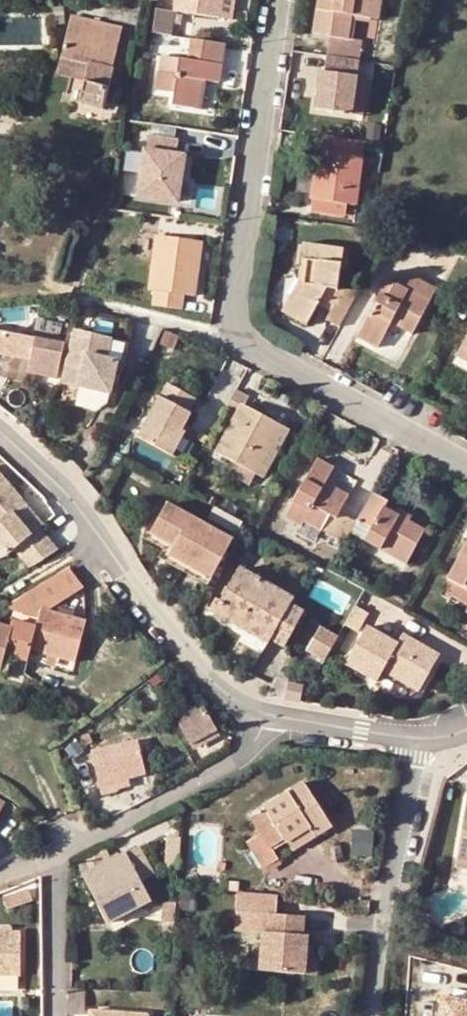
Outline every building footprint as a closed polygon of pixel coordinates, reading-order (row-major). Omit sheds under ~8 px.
[(180,10),(225,17),(227,0),(181,0),(180,10)] [(330,55),(363,60),(365,44),(355,43),(359,18),(381,21),(384,0),(320,0),(315,37),(332,39),(330,55)] [(156,6),(152,28),(176,32),(180,10),(156,6)] [(64,7),(54,7),(56,24),(66,24),(64,7)] [(84,64),(110,70),(120,30),(73,18),(63,58),(84,64)] [(227,77),(231,41),(194,35),(192,54),(175,52),(173,71),(162,70),(159,87),(182,90),(181,101),(199,103),(201,74),(210,74),(227,77)] [(361,75),(363,60),(330,55),(327,73),(322,72),(317,109),(356,116),(361,75)] [(84,64),(63,58),(59,76),(80,80),(84,64)] [(102,109),(110,70),(84,64),(80,80),(75,103),(102,109)] [(201,74),(199,103),(207,104),(210,74),(201,74)] [(371,77),(361,75),(356,116),(366,118),(371,77)] [(353,157),(355,143),(321,137),(313,200),(348,205),(360,207),(366,159),(353,157)] [(136,194),(183,200),(187,176),(182,175),(185,157),(179,156),(181,144),(145,138),(136,194)] [(355,143),(353,157),(366,159),(368,145),(355,143)] [(313,200),(311,213),(346,218),(348,205),(313,200)] [(184,293),(192,293),(196,263),(199,240),(150,234),(144,287),(153,288),(151,303),(182,307),(184,293)] [(214,243),(199,240),(196,263),(211,265),(214,243)] [(324,319),(336,326),(358,285),(344,283),(347,245),(305,242),(299,281),(286,305),(309,319),(320,299),(331,306),(324,319)] [(376,344),(394,315),(413,327),(437,283),(416,272),(399,302),(380,292),(356,332),(376,344)] [(52,345),(42,342),(47,318),(0,323),(0,358),(28,367),(27,374),(56,381),(60,362),(49,359),(52,345)] [(64,382),(111,393),(117,362),(107,360),(111,340),(75,332),(64,382)] [(454,356),(466,364),(466,350),(460,346),(454,356)] [(164,385),(134,439),(173,460),(186,439),(179,435),(191,414),(185,411),(191,400),(164,385)] [(257,401),(232,388),(217,417),(233,425),(217,459),(232,467),(253,479),(261,483),(288,433),(251,412),(257,401)] [(181,465),(193,444),(186,439),(173,460),(181,465)] [(300,530),(341,553),(347,541),(354,528),(335,519),(343,502),(321,492),(330,475),(308,464),(276,525),(296,536),(300,530)] [(232,467),(225,479),(247,491),(253,479),(232,467)] [(51,540),(41,529),(45,526),(0,473),(0,545),(13,560),(20,554),(24,558),(51,540)] [(370,498),(367,504),(354,528),(365,535),(358,547),(401,571),(421,535),(381,512),(384,507),(370,498)] [(182,542),(177,551),(219,574),(237,543),(174,505),(160,530),(182,542)] [(354,528),(347,541),(358,547),(365,535),(354,528)] [(466,596),(466,539),(444,585),(466,596)] [(51,540),(24,558),(35,571),(60,551),(51,540)] [(4,565),(13,560),(0,545),(0,560),(4,565)] [(86,589),(72,569),(9,608),(19,613),(38,619),(42,616),(44,610),(49,612),(86,589)] [(276,635),(272,643),(283,651),(306,613),(291,604),(293,599),(243,569),(223,603),(276,635)] [(444,585),(440,594),(466,608),(466,596),(444,585)] [(210,615),(268,650),(272,643),(276,635),(223,603),(222,605),(218,603),(210,615)] [(356,606),(345,625),(357,633),(369,614),(356,606)] [(44,610),(42,616),(39,629),(16,622),(14,630),(0,626),(0,672),(2,673),(7,656),(30,663),(33,650),(51,656),(61,659),(78,664),(90,623),(49,612),(44,610)] [(337,636),(320,625),(305,649),(323,660),(337,636)] [(379,678),(416,698),(438,659),(405,640),(400,650),(366,630),(344,667),(374,685),(379,678)] [(61,659),(51,656),(48,666),(58,669),(61,659)] [(208,708),(181,723),(193,746),(220,732),(208,708)] [(141,741),(94,752),(102,788),(130,781),(149,777),(141,741)] [(130,781),(102,788),(104,797),(120,793),(122,789),(132,786),(130,781)] [(292,843),(311,829),(318,838),(334,827),(304,781),(251,815),(262,833),(248,843),(266,870),(282,861),(276,852),(290,841),(292,843)] [(466,869),(466,798),(456,867),(466,869)] [(1,824),(10,811),(0,804),(0,823),(1,824)] [(292,843),(298,852),(318,838),(311,829),(292,843)] [(126,855),(83,877),(108,926),(151,904),(141,885),(157,877),(142,849),(127,857),(126,855)] [(177,906),(164,906),(162,926),(175,927),(177,906)] [(305,920),(269,918),(268,936),(264,936),(261,975),(306,978),(307,956),(309,939),(303,939),(305,920)] [(21,979),(20,935),(12,936),(0,936),(0,979),(21,979)] [(319,957),(307,956),(306,978),(318,979),(319,957)] [(444,1000),(441,1015),(466,1015),(466,1004),(444,1000)]
